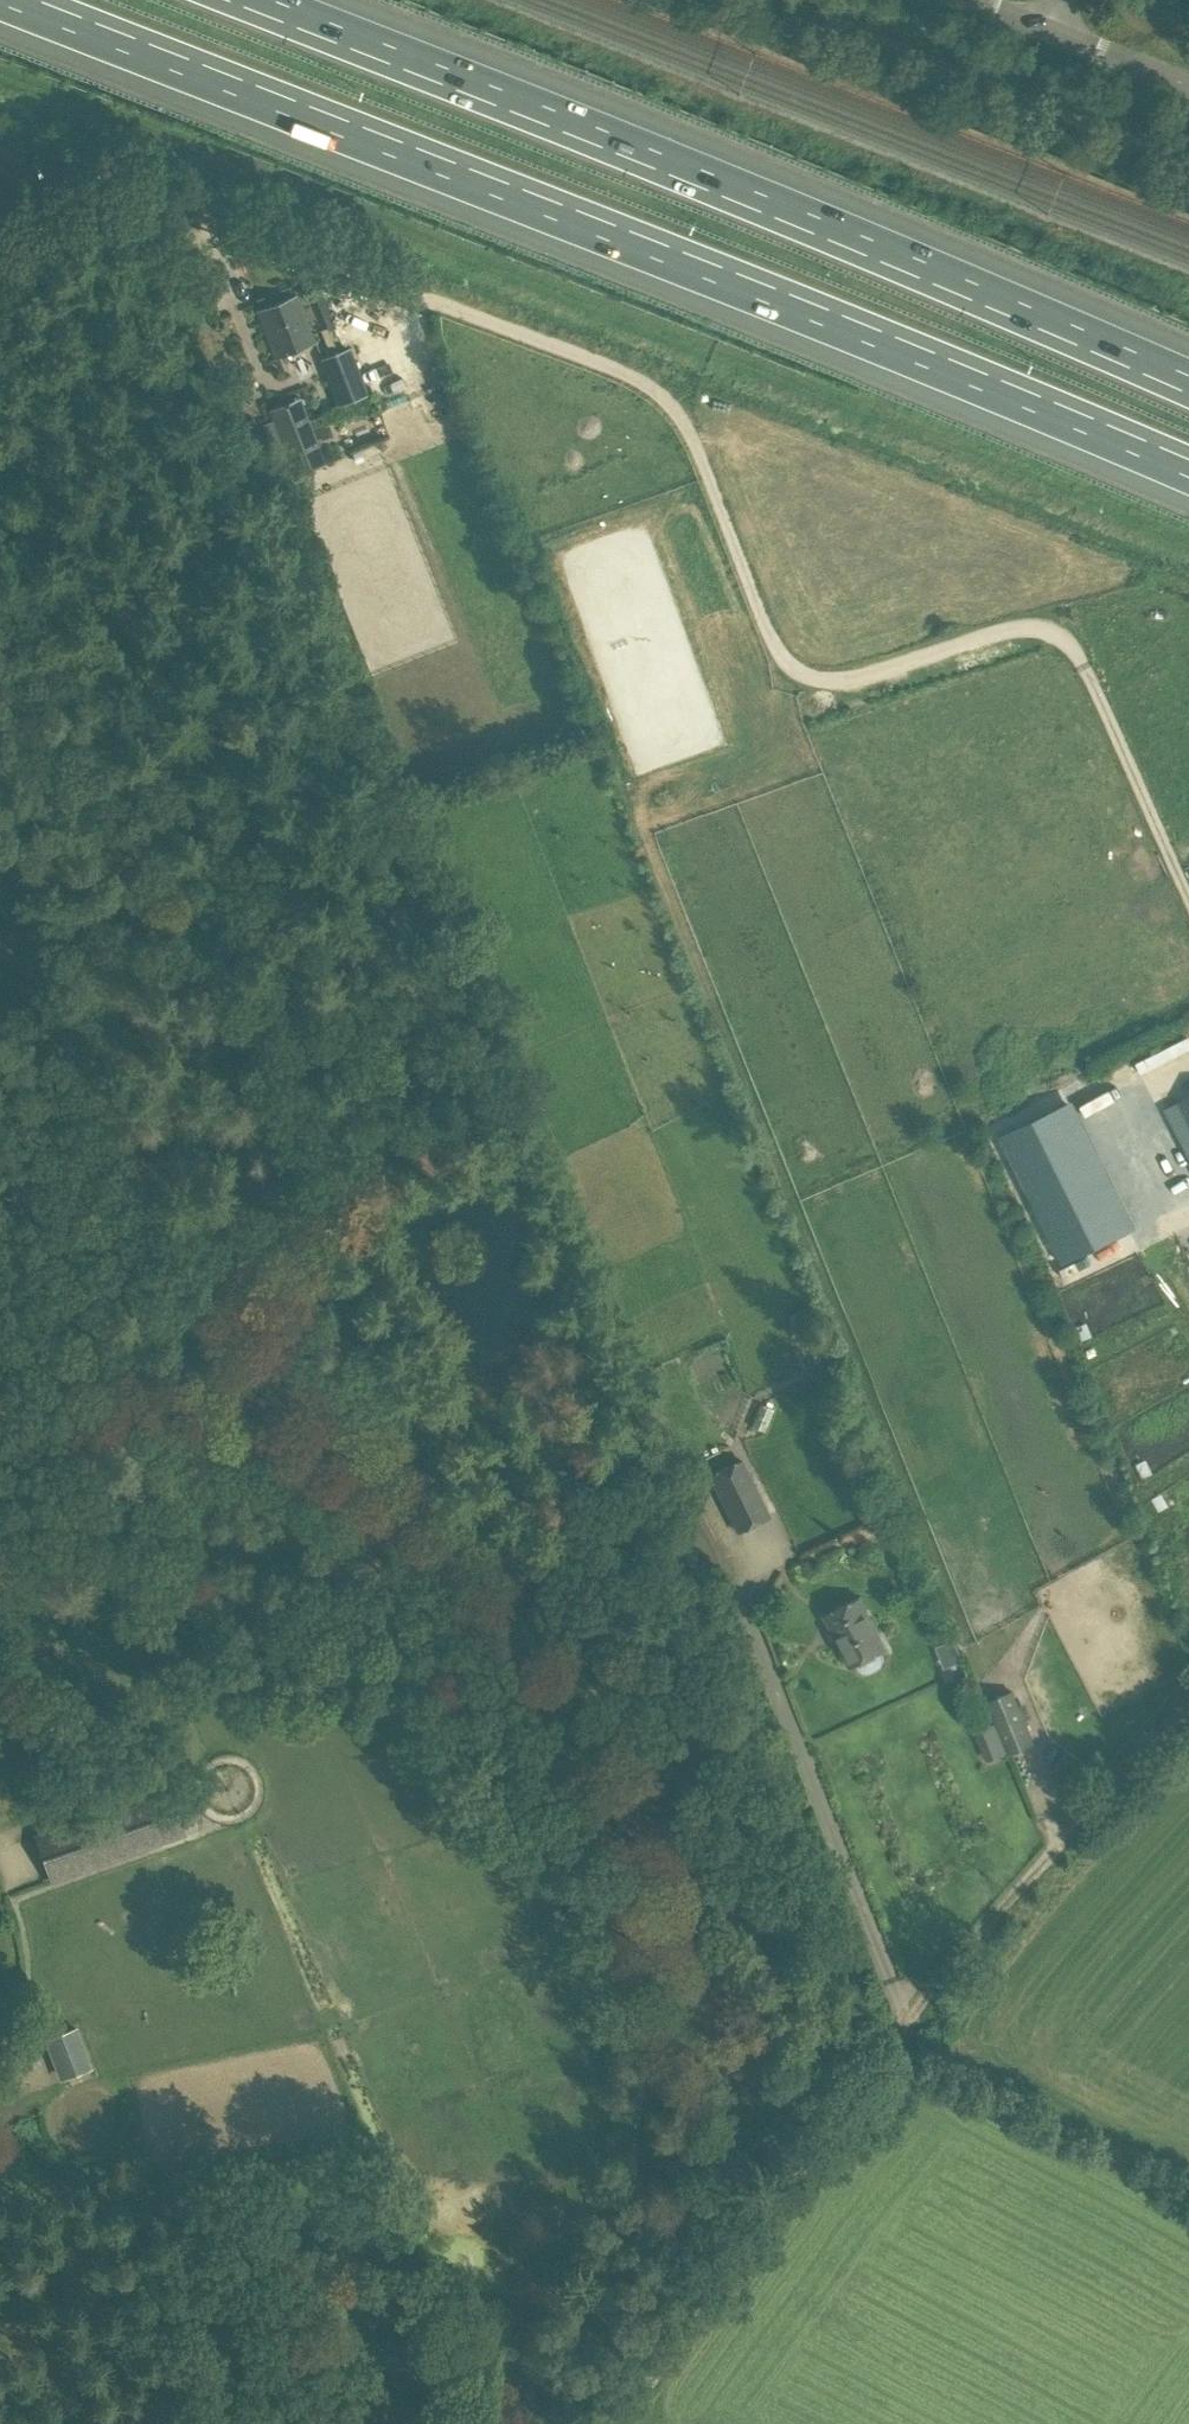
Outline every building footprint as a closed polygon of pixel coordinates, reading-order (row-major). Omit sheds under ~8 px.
[(35,165),(48,170),(52,158),(40,153),(35,165)] [(276,356),(313,342),(296,296),(258,310),(276,356)] [(324,359),(341,404),(364,395),(347,350),(324,359)] [(307,403),(280,413),(303,473),(330,462),(307,403)] [(1179,1103),(1188,1122),(1188,1098),(1179,1103)] [(1067,1102),(1000,1135),(1063,1262),(1130,1230),(1067,1102)] [(1086,1323),(1076,1327),(1081,1338),(1091,1334),(1086,1323)] [(1145,1460),(1136,1465),(1141,1477),(1151,1472),(1145,1460)] [(737,1528),(767,1514),(741,1462),(711,1477),(737,1528)] [(1161,1494),(1152,1499),(1158,1509),(1167,1504),(1161,1494)] [(881,1664),(882,1660),(881,1656),(879,1652),(885,1649),(860,1597),(825,1614),(851,1667),(857,1663),(859,1667),(861,1671),(865,1672),(870,1671),(877,1667),(881,1664)] [(1017,1707),(1011,1693),(986,1703),(1007,1753),(1032,1743),(1023,1722),(1032,1718),(1026,1703),(1017,1707)] [(987,1759),(1004,1752),(994,1725),(976,1732),(987,1759)] [(51,1883),(187,1834),(170,1786),(34,1834),(51,1883)] [(58,2079),(92,2067),(77,2026),(43,2039),(58,2079)]
